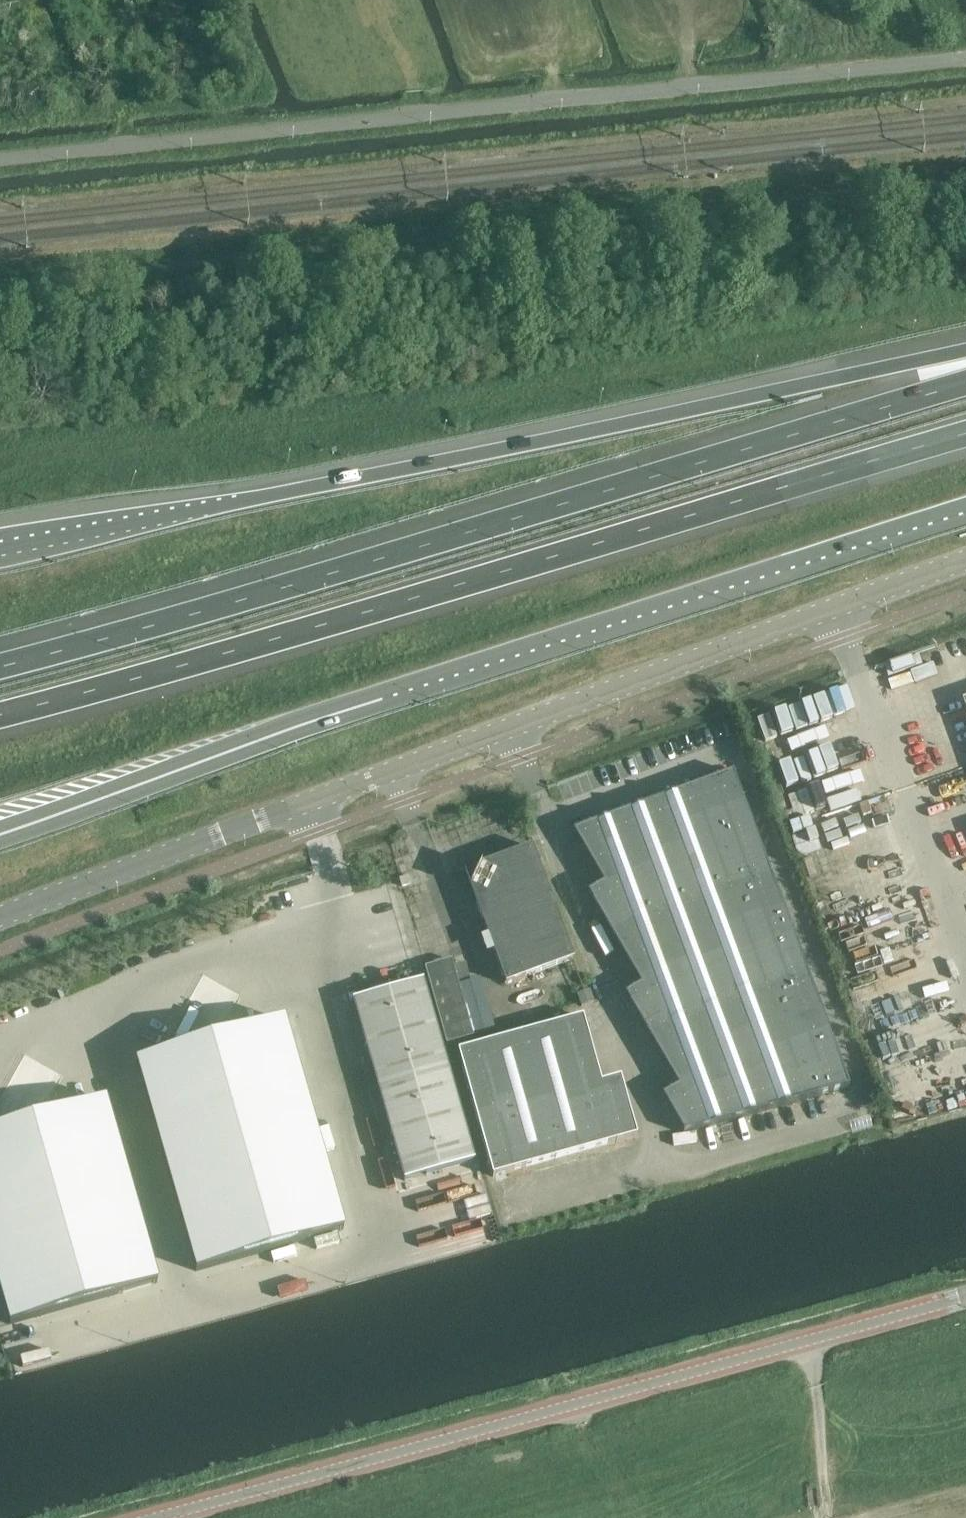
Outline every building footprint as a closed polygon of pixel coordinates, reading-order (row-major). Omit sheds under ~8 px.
[(685,1099),(668,1109),(683,1134),(847,1087),(732,773),(573,832),(610,897),(593,906),(647,998),(631,1008),(685,1099)] [(505,986),(571,960),(572,959),(532,847),(464,872),(487,937),(481,939),(486,954),(492,951),(505,986)] [(446,1046),(474,1038),(451,960),(424,968),(446,1046)] [(403,1182),(475,1161),(423,980),(351,1001),(403,1182)] [(624,1092),(605,1097),(582,1017),(457,1052),(492,1177),(636,1136),(624,1092)] [(343,1229),(284,1020),(216,1040),(186,1048),(158,1056),(136,1062),(196,1272),(343,1229)] [(106,1101),(38,1119),(7,1128),(0,1130),(0,1292),(9,1325),(157,1283),(106,1101)]
